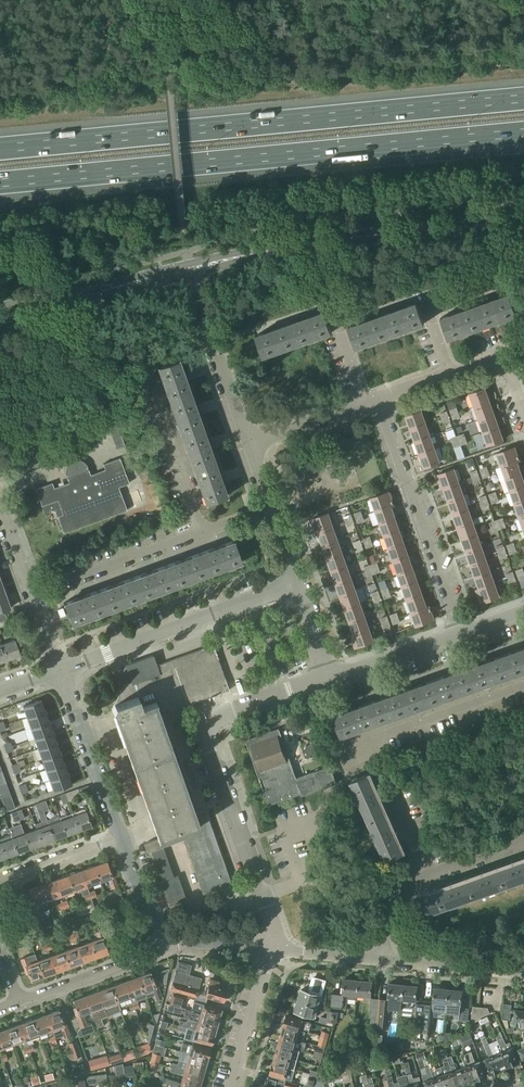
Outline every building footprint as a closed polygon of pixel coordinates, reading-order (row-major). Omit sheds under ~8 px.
[(474,306),(482,327),(516,315),(508,294),(494,299),(493,296),(487,298),(488,301),(474,306)] [(382,315),(390,336),(424,324),(417,303),(402,308),(401,304),(395,306),(397,310),(382,315)] [(447,340),(482,327),(474,306),(460,311),(459,308),(453,310),(454,313),(440,318),(447,340)] [(290,324),(297,345),(331,333),(324,311),(309,317),(308,313),(303,315),(304,319),(290,324)] [(355,348),(390,336),(382,315),(368,320),(367,316),(361,318),(363,322),(348,327),(355,348)] [(263,357),(297,345),(290,324),(276,329),(274,325),(269,327),(270,330),(255,336),(263,357)] [(169,401),(191,394),(186,380),(189,379),(188,376),(187,373),(184,374),(178,359),(157,367),(169,401)] [(475,406),(489,401),(488,400),(490,399),(488,395),(487,395),(484,389),(484,388),(470,394),(475,406)] [(181,435),(203,428),(198,414),(201,412),(200,410),(199,407),(196,408),(191,394),(169,401),(181,435)] [(103,412),(112,409),(108,399),(99,402),(103,412)] [(479,419),(493,414),(489,401),(475,406),(479,419)] [(411,429),(425,424),(421,411),(407,416),(411,429)] [(493,414),(479,419),(484,432),(498,427),(493,414)] [(416,442),(430,437),(425,424),(411,429),(416,442)] [(498,427),(484,432),(488,445),(503,440),(498,427)] [(193,469),(215,462),(210,448),(213,446),(212,444),(211,441),(208,442),(203,428),(181,435),(193,469)] [(430,437),(416,442),(420,455),(434,449),(430,437)] [(117,450),(118,449),(125,446),(123,441),(115,444),(117,450)] [(502,466),(519,460),(515,447),(498,453),(502,466)] [(434,449),(420,455),(425,468),(439,463),(434,449)] [(36,488),(42,506),(45,514),(55,510),(64,533),(65,533),(64,532),(126,510),(126,511),(127,510),(119,487),(129,483),(120,458),(119,458),(119,459),(113,461),(104,464),(103,464),(105,470),(91,475),(89,469),(88,469),(88,467),(88,466),(87,465),(86,464),(85,462),(83,461),(81,460),(79,460),(78,459),(77,459),(75,460),(73,460),(71,461),(70,462),(68,464),(67,465),(66,467),(66,469),(66,471),(66,473),(66,475),(67,475),(68,477),(67,477),(69,483),(55,488),(52,482),(52,483),(37,489),(37,488),(36,488)] [(474,465),(472,459),(466,461),(468,468),(474,465)] [(507,479),(521,474),(516,462),(519,461),(519,460),(502,466),(507,479)] [(215,462),(193,469),(205,504),(227,496),(222,482),(225,480),(225,478),(223,475),(220,476),(215,462)] [(441,488),(458,482),(454,469),(437,475),(441,488)] [(507,479),(511,492),(523,487),(523,483),(521,474),(507,479)] [(448,499),(462,494),(458,482),(441,488),(444,487),(448,499)] [(523,501),(523,487),(511,492),(516,504),(523,501)] [(376,511),(393,505),(388,492),(371,498),(376,511)] [(462,494),(448,499),(453,512),(467,507),(462,494)] [(516,504),(520,517),(523,516),(523,501),(516,504)] [(380,524),(394,519),(390,506),(393,505),(376,511),(380,524)] [(471,520),(476,518),(472,506),(467,507),(453,512),(457,525),(471,520)] [(318,532),(332,527),(328,513),(310,519),(315,533),(318,532)] [(394,519),(380,524),(385,536),(399,531),(394,519)] [(476,533),(471,520),(457,525),(462,538),(476,533)] [(318,532),(322,544),(337,539),(332,527),(318,532)] [(389,549),(403,544),(399,531),(385,536),(389,549)] [(466,550),(480,546),(476,533),(462,538),(466,550)] [(337,539),(322,544),(327,557),(341,552),(337,539)] [(203,552),(201,552),(209,574),(241,562),(233,541),(219,546),(218,542),(212,545),(213,548),(203,552)] [(403,544),(389,549),(394,562),(408,557),(403,544)] [(480,546),(466,550),(471,563),(485,558),(480,546)] [(180,560),(169,564),(176,585),(209,574),(201,552),(185,558),(184,555),(178,557),(180,560)] [(331,570),(346,565),(341,552),(327,557),(329,564),(328,564),(329,569),(331,568),(331,570)] [(398,575),(412,570),(408,557),(394,562),(398,575)] [(475,576),(489,571),(485,558),(471,563),(475,576)] [(141,598),(176,585),(169,564),(134,577),(141,598)] [(346,565),(331,570),(336,582),(350,577),(346,565)] [(412,570),(398,575),(403,587),(417,582),(412,570)] [(489,571),(475,576),(480,589),(494,584),(489,571)] [(98,590),(106,611),(141,598),(134,577),(98,590)] [(341,595),(355,590),(350,577),(336,582),(341,595)] [(407,600),(421,595),(417,582),(403,587),(407,600)] [(494,584),(480,589),(477,590),(481,603),(498,597),(494,584)] [(106,611),(98,590),(83,596),(82,592),(76,594),(77,598),(63,603),(71,624),(106,611)] [(355,590),(341,595),(343,602),(341,602),(343,607),(345,606),(345,608),(359,603),(355,590)] [(421,595),(407,600),(412,613),(429,607),(429,606),(426,607),(421,595)] [(0,598),(0,612),(10,608),(6,596),(0,598)] [(350,620),(364,615),(359,603),(345,608),(350,620)] [(429,607),(412,613),(416,626),(433,620),(429,607)] [(352,626),(354,633),(368,628),(364,615),(350,620),(352,626)] [(352,634),(356,647),(373,641),(368,628),(354,633),(352,634)] [(2,644),(7,660),(20,655),(14,640),(2,644)] [(229,690),(213,645),(154,666),(151,657),(153,656),(152,655),(125,665),(125,666),(126,666),(132,682),(127,684),(121,696),(123,701),(114,704),(112,710),(115,711),(161,838),(144,844),(147,852),(151,851),(162,882),(160,882),(169,906),(186,900),(177,876),(174,877),(163,847),(180,841),(176,832),(180,831),(180,832),(181,832),(203,894),(228,885),(220,862),(204,818),(195,818),(171,750),(169,745),(168,738),(169,731),(170,724),(173,718),(177,713),(182,708),(188,705),(195,702),(229,690)] [(511,676),(523,672),(523,648),(522,645),(522,646),(518,648),(517,647),(518,650),(503,655),(511,676)] [(469,667),(477,689),(511,676),(503,655),(489,660),(488,657),(488,658),(484,660),(483,659),(484,662),(475,665),(469,667)] [(435,679),(443,701),(477,689),(469,667),(455,672),(454,669),(454,670),(450,672),(449,671),(450,674),(435,679)] [(401,691),(409,713),(443,701),(435,679),(421,684),(420,681),(420,683),(415,684),(415,683),(414,683),(416,686),(406,690),(401,691)] [(367,703),(375,725),(409,713),(401,691),(387,696),(386,693),(386,695),(382,696),(381,695),(382,698),(381,698),(367,703)] [(26,717),(45,710),(41,699),(23,706),(26,717)] [(333,716),(341,737),(375,725),(367,703),(353,708),(352,705),(352,707),(348,708),(347,707),(348,710),(333,716)] [(45,710),(26,717),(30,727),(49,721),(45,710)] [(34,738),(53,731),(49,721),(30,727),(34,738)] [(292,780),(288,768),(289,768),(278,736),(281,735),(279,729),(249,739),(251,745),(248,746),(259,778),(262,777),(266,789),(263,790),(268,806),(301,794),(302,796),(303,796),(320,790),(337,784),(330,766),(304,775),(305,776),(297,778),(296,778),(292,780)] [(53,731),(34,738),(38,749),(57,742),(53,731)] [(42,759),(60,752),(57,742),(38,749),(42,759)] [(60,752),(42,759),(46,770),(64,763),(60,752)] [(49,780),(68,773),(64,763),(46,770),(49,780)] [(386,861),(406,852),(371,772),(350,782),(386,861)] [(68,773),(49,780),(53,791),(72,784),(68,773)] [(11,796),(6,784),(0,786),(0,793),(0,794),(2,799),(11,796)] [(65,794),(68,802),(81,798),(78,789),(65,794)] [(63,804),(68,802),(65,794),(60,795),(63,804)] [(11,796),(2,799),(7,812),(15,809),(11,796)] [(44,811),(49,809),(46,801),(40,802),(44,811)] [(38,813),(44,811),(40,802),(35,804),(38,813)] [(16,811),(19,820),(24,818),(21,809),(16,811)] [(84,809),(72,813),(73,816),(79,831),(91,827),(86,812),(85,812),(84,809)] [(14,822),(19,820),(16,811),(11,813),(14,822)] [(60,817),(61,821),(66,836),(79,831),(73,816),(72,813),(60,817)] [(37,829),(42,844),(54,840),(49,825),(47,820),(35,824),(37,829)] [(54,840),(66,836),(61,821),(49,825),(54,840)] [(30,849),(42,844),(37,829),(24,834),(30,849)] [(23,830),(11,835),(12,838),(17,853),(30,849),(24,834),(23,830)] [(12,838),(11,835),(0,839),(0,843),(5,858),(17,853),(12,838)] [(523,880),(523,856),(420,894),(427,914),(523,880)] [(94,866),(100,880),(107,878),(111,889),(118,887),(111,868),(110,868),(107,861),(94,866)] [(87,885),(100,880),(94,866),(81,871),(87,885)] [(88,892),(86,885),(87,885),(81,871),(68,875),(73,890),(80,888),(82,896),(85,896),(88,905),(92,903),(91,898),(89,892),(88,892)] [(60,895),(73,890),(68,875),(55,880),(60,895)] [(47,900),(60,895),(55,880),(42,885),(47,900)] [(39,903),(47,900),(42,885),(29,890),(31,897),(30,897),(37,917),(43,915),(39,903)] [(109,905),(123,900),(120,892),(106,897),(109,905)] [(95,912),(89,915),(92,921),(98,919),(95,912)] [(39,921),(33,923),(36,930),(42,928),(39,921)] [(73,934),(77,933),(73,921),(68,923),(72,934),(73,934)] [(91,942),(96,957),(108,953),(106,946),(107,945),(102,930),(96,932),(98,939),(91,942)] [(17,948),(29,944),(26,938),(15,942),(17,948)] [(83,962),(96,957),(91,942),(77,946),(83,962)] [(70,967),(83,962),(77,946),(64,951),(70,967)] [(56,971),(70,967),(64,951),(51,956),(56,971)] [(43,976),(56,971),(51,956),(37,961),(43,976)] [(43,976),(37,961),(30,964),(27,957),(21,959),(26,974),(28,974),(30,981),(43,976)] [(196,999),(202,978),(189,974),(192,965),(178,961),(170,990),(172,993),(196,999)] [(166,984),(169,968),(159,972),(164,984),(166,984)] [(153,979),(151,972),(138,977),(144,992),(146,998),(154,995),(156,1000),(162,998),(155,979),(153,979)] [(137,1001),(146,998),(144,992),(138,977),(125,981),(130,997),(132,1003),(133,1003),(137,1001)] [(223,1002),(227,989),(217,986),(219,982),(210,979),(205,996),(223,1002)] [(357,995),(359,980),(344,979),(343,994),(332,993),(331,1008),(346,1009),(347,999),(356,1000),(357,995)] [(359,980),(357,995),(371,996),(372,982),(359,980)] [(130,997),(125,981),(112,986),(117,1001),(130,997)] [(401,1009),(401,1007),(402,1000),(403,985),(389,983),(388,998),(387,1008),(401,1009)] [(421,1032),(424,1004),(418,1003),(418,1001),(416,1000),(417,986),(403,985),(402,1000),(401,1007),(416,1008),(415,1021),(414,1021),(413,1031),(421,1032)] [(104,1006),(117,1001),(112,986),(99,991),(104,1006)] [(446,1004),(448,989),(434,988),(433,1003),(434,1003),(433,1009),(446,1011),(446,1004)] [(299,1001),(316,1006),(318,1000),(320,1001),(322,995),(302,989),(299,1001)] [(446,1011),(445,1013),(454,1014),(454,1018),(459,1019),(459,1012),(459,1008),(460,1005),(461,1005),(462,991),(448,989),(446,1004),(446,1011)] [(91,1011),(104,1006),(99,991),(85,996),(91,1011)] [(172,993),(169,1004),(173,1005),(174,1006),(181,1008),(185,997),(172,993)] [(74,1008),(81,1027),(87,1025),(83,1014),(91,1011),(85,996),(73,1000),(75,1007),(74,1008)] [(379,999),(376,1027),(384,1028),(387,998),(379,997),(379,999)] [(369,1026),(376,1027),(379,999),(371,998),(369,1018),(370,1018),(369,1026)] [(315,1011),(316,1006),(299,1001),(295,1012),(315,1017),(317,1012),(315,1011)] [(194,1002),(191,1010),(191,1011),(197,1012),(197,1011),(199,1012),(199,1014),(200,1015),(201,1014),(218,1019),(221,1010),(203,1005),(194,1002)] [(424,1004),(421,1032),(422,1032),(421,1038),(428,1038),(429,1032),(430,1033),(432,1019),(430,1019),(431,1004),(424,1004)] [(503,1004),(502,1020),(510,1020),(511,1005),(503,1004)] [(471,1024),(479,1020),(481,1019),(480,1017),(478,1014),(479,1008),(479,1007),(473,1006),(471,1024)] [(480,1017),(481,1019),(481,1018),(490,1014),(487,1008),(479,1007),(479,1008),(478,1014),(480,1017)] [(458,1021),(467,1022),(468,1009),(459,1008),(459,1012),(459,1019),(458,1021)] [(197,1012),(191,1011),(191,1010),(185,1009),(183,1014),(187,1016),(189,1020),(198,1022),(216,1027),(218,1019),(201,1014),(200,1015),(199,1014),(199,1012),(197,1011),(197,1012)] [(47,1014),(52,1030),(60,1027),(64,1039),(70,1036),(63,1016),(61,1017),(59,1010),(47,1014)] [(336,1022),(337,1012),(328,1011),(327,1021),(336,1022)] [(523,1026),(523,1012),(517,1011),(516,1019),(521,1019),(522,1027),(523,1026)] [(39,1035),(52,1030),(47,1014),(33,1019),(39,1035)] [(287,1016),(284,1026),(304,1032),(305,1032),(311,1034),(313,1027),(306,1025),(307,1022),(287,1016)] [(481,1019),(479,1020),(481,1025),(489,1021),(487,1016),(481,1019)] [(26,1039),(39,1035),(33,1019),(20,1024),(26,1039)] [(216,1027),(198,1022),(189,1020),(185,1022),(180,1020),(178,1026),(179,1026),(186,1027),(192,1029),(192,1028),(194,1028),(194,1031),(196,1032),(196,1030),(214,1035),(216,1027)] [(144,1043),(150,1045),(156,1025),(155,1025),(149,1023),(144,1043)] [(12,1044),(26,1039),(20,1024),(7,1029),(12,1044)] [(192,1029),(186,1027),(179,1026),(178,1030),(185,1032),(195,1035),(193,1039),(211,1044),(214,1035),(196,1030),(196,1032),(194,1031),(194,1028),(192,1028),(192,1029)] [(305,1032),(304,1032),(284,1026),(281,1035),(302,1041),(304,1036),(305,1032)] [(12,1044),(7,1029),(0,1031),(0,1049),(12,1044)] [(506,1044),(501,1032),(495,1035),(498,1040),(500,1046),(509,1066),(518,1062),(512,1047),(510,1042),(506,1044)] [(461,1038),(463,1045),(473,1042),(470,1034),(461,1038)] [(300,1051),(301,1046),(302,1041),(281,1035),(279,1044),(300,1051)] [(318,1045),(326,1047),(328,1039),(320,1036),(318,1045)] [(462,1043),(460,1038),(452,1041),(454,1046),(462,1043)] [(491,1074),(500,1070),(489,1044),(486,1038),(482,1040),(487,1052),(489,1057),(485,1059),(491,1074)] [(500,1070),(509,1066),(500,1046),(498,1040),(489,1044),(494,1055),(500,1070)] [(74,1058),(81,1055),(76,1041),(69,1044),(74,1058)] [(180,1051),(207,1059),(209,1050),(182,1043),(180,1051)] [(297,1060),(298,1055),(300,1051),(279,1044),(276,1054),(297,1060)] [(166,1048),(162,1047),(156,1045),(154,1053),(161,1055),(163,1056),(166,1048)] [(134,1049),(121,1053),(124,1061),(137,1057),(134,1049)] [(187,1062),(205,1067),(207,1059),(180,1051),(175,1050),(174,1054),(180,1056),(179,1060),(187,1062)] [(416,1054),(417,1060),(426,1058),(424,1051),(416,1054)] [(475,1063),(473,1058),(471,1051),(467,1053),(476,1080),(486,1076),(480,1061),(475,1063)] [(161,1055),(154,1053),(152,1053),(151,1056),(150,1061),(151,1062),(158,1064),(161,1055)] [(467,1053),(462,1055),(465,1061),(460,1063),(461,1068),(462,1069),(467,1083),(476,1080),(467,1053)] [(294,1069),(296,1065),(297,1060),(276,1054),(273,1063),(294,1069)] [(447,1057),(446,1054),(442,1055),(444,1061),(443,1062),(444,1065),(440,1067),(447,1086),(456,1086),(458,1086),(456,1082),(450,1066),(448,1060),(447,1057)] [(103,1056),(88,1060),(91,1069),(106,1066),(103,1056)] [(450,1066),(456,1082),(458,1086),(467,1083),(462,1069),(461,1068),(457,1069),(452,1056),(447,1057),(448,1060),(450,1066)] [(432,1058),(427,1060),(429,1066),(432,1072),(437,1086),(447,1086),(440,1067),(436,1068),(432,1058)] [(179,1060),(177,1064),(173,1063),(170,1064),(169,1066),(175,1068),(202,1076),(205,1067),(187,1062),(179,1060)] [(375,1070),(384,1068),(382,1060),(373,1062),(375,1070)] [(133,1065),(134,1072),(143,1071),(142,1061),(133,1062),(133,1065)] [(151,1062),(149,1070),(156,1072),(158,1064),(151,1062)] [(410,1086),(421,1086),(420,1083),(421,1083),(419,1076),(412,1078),(408,1062),(404,1063),(405,1068),(407,1074),(408,1080),(410,1086)] [(294,1069),(273,1063),(271,1073),(286,1078),(288,1072),(293,1074),(294,1069)] [(124,1073),(124,1075),(124,1077),(131,1076),(134,1075),(134,1072),(133,1065),(130,1065),(123,1066),(124,1073)] [(200,1084),(202,1076),(175,1068),(169,1066),(169,1067),(170,1068),(170,1071),(183,1075),(182,1079),(200,1084)] [(432,1072),(429,1066),(425,1067),(428,1074),(422,1076),(426,1086),(437,1086),(432,1072)] [(408,1080),(407,1074),(405,1068),(400,1069),(402,1076),(405,1086),(402,1086),(410,1086),(408,1080)] [(390,1086),(400,1086),(398,1082),(394,1084),(390,1069),(385,1070),(388,1079),(388,1080),(389,1085),(390,1086)] [(350,1070),(342,1071),(343,1078),(344,1081),(352,1079),(350,1070)] [(309,1077),(310,1074),(303,1072),(300,1082),(307,1084),(309,1077)] [(98,1075),(99,1084),(107,1083),(106,1074),(98,1075)] [(115,1074),(108,1075),(109,1082),(116,1081),(115,1074)] [(369,1084),(367,1078),(366,1074),(361,1075),(364,1086),(370,1086),(369,1084)] [(41,1083),(38,1075),(30,1077),(32,1085),(41,1083)] [(87,1085),(99,1084),(98,1075),(86,1077),(87,1085)] [(316,1079),(309,1077),(307,1084),(307,1085),(314,1086),(314,1084),(319,1083),(320,1085),(324,1084),(323,1076),(317,1077),(316,1079)] [(71,1086),(85,1086),(84,1078),(70,1080),(71,1086)] [(170,1084),(179,1086),(199,1086),(200,1084),(182,1079),(181,1083),(166,1078),(165,1083),(166,1083),(170,1084)] [(283,1082),(269,1079),(267,1086),(281,1086),(283,1082)]
